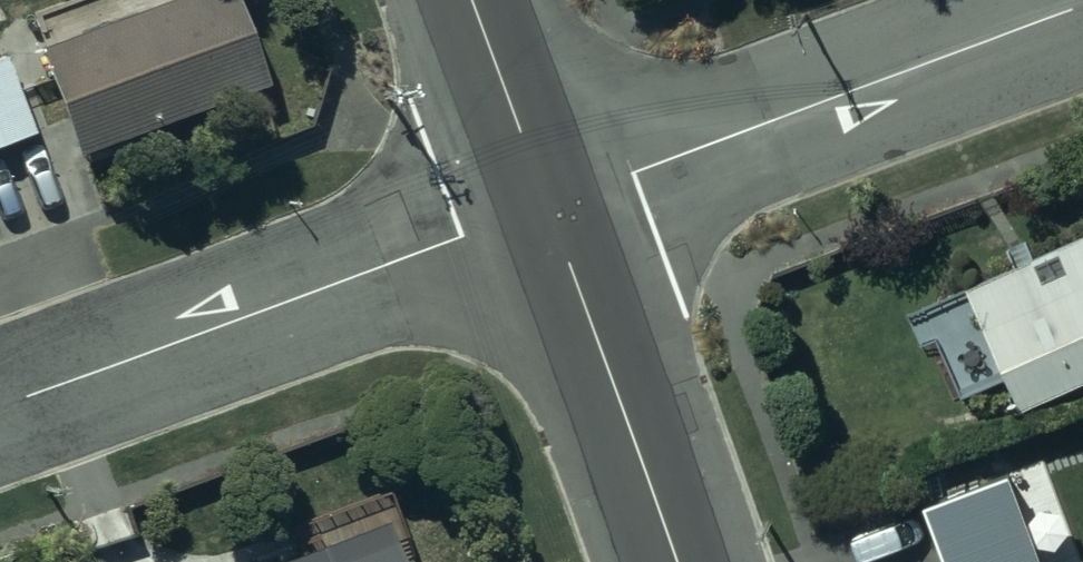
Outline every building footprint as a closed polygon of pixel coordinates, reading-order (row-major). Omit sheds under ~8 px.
[(32,48),(71,154),(260,85),(229,0),(165,0),(32,48)] [(0,58),(0,146),(32,133),(2,57),(0,58)] [(966,287),(1017,412),(1082,385),(1082,237),(1031,258),(1027,248),(1015,252),(1021,265),(966,287)] [(1013,480),(926,514),(945,561),(1045,561),(1013,480)] [(386,529),(314,556),(311,550),(279,561),(398,561),(386,529)]
